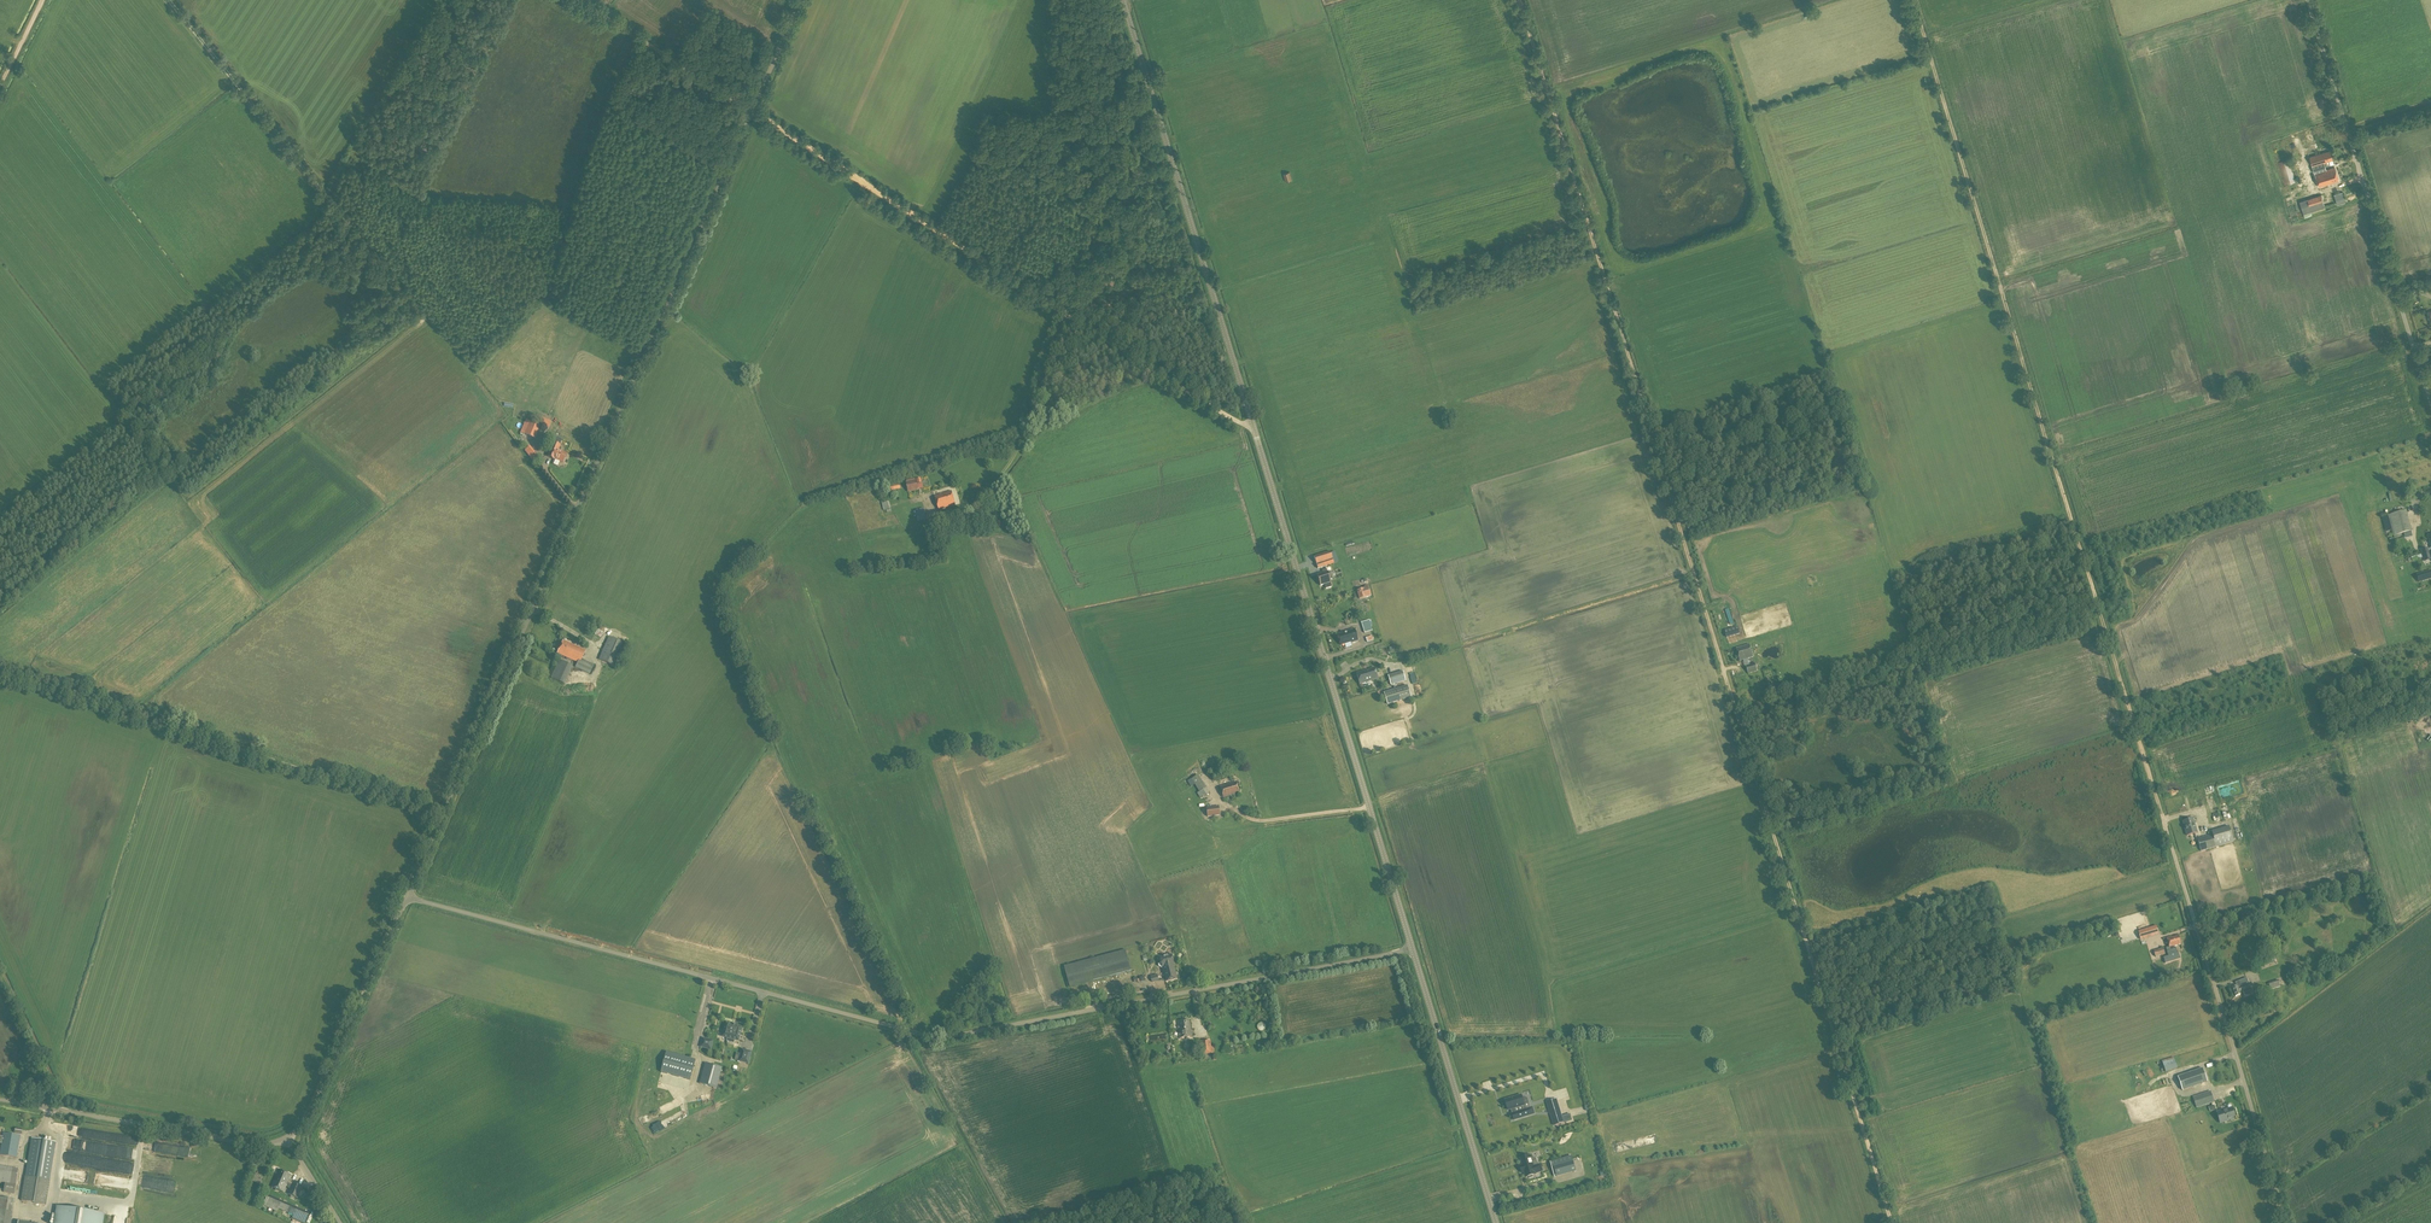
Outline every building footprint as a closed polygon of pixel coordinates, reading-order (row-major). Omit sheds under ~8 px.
[(2295,102),(2299,113),(2306,110),(2302,99),(2295,102)] [(2326,170),(2324,162),(2332,160),(2330,151),(2310,157),(2315,174),(2319,187),(2339,180),(2334,168),(2326,170)] [(2278,162),(2281,172),(2285,186),(2296,182),(2289,159),(2278,162)] [(1285,182),(1292,180),(1289,172),(1283,174),(1285,182)] [(2337,205),(2346,202),(2342,191),(2334,194),(2337,205)] [(2321,196),(2321,195),(2299,202),(2303,214),(2305,218),(2312,215),(2312,214),(2325,209),(2325,207),(2323,201),(2324,200),(2323,196),(2321,196)] [(541,418),(539,424),(549,428),(552,422),(541,418)] [(535,440),(541,426),(526,420),(520,433),(535,440)] [(560,446),(560,445),(562,440),(556,437),(554,443),(553,442),(547,456),(554,460),(554,459),(562,463),(566,455),(558,451),(560,446)] [(908,493),(918,490),(915,479),(906,481),(906,482),(908,493)] [(901,489),(899,482),(888,485),(889,489),(891,488),(892,491),(901,489)] [(939,510),(955,505),(951,491),(935,496),(939,510)] [(892,512),(891,509),(888,499),(881,501),(884,511),(885,510),(886,514),(892,512)] [(923,503),(913,506),(915,514),(925,511),(923,503)] [(2406,510),(2388,515),(2393,536),(2401,534),(2411,531),(2406,510)] [(2421,550),(2425,563),(2430,561),(2429,556),(2430,556),(2430,549),(2427,550),(2427,549),(2421,550)] [(1332,558),(1330,551),(1314,557),(1318,569),(1338,562),(1336,557),(1332,558)] [(2417,578),(2427,575),(2425,568),(2415,571),(2417,578)] [(1330,572),(1327,573),(1327,571),(1326,569),(1322,570),(1323,572),(1317,574),(1320,585),(1324,584),(1326,588),(1331,586),(1330,582),(1330,580),(1332,579),(1330,572)] [(1364,588),(1357,590),(1359,598),(1371,595),(1368,586),(1364,587),(1364,588)] [(1369,620),(1367,621),(1361,623),(1364,633),(1373,631),(1369,620)] [(1724,630),(1726,638),(1740,634),(1738,626),(1724,630)] [(601,638),(603,632),(597,629),(595,635),(601,638)] [(1354,629),(1338,634),(1341,645),(1351,642),(1351,643),(1358,641),(1354,629)] [(616,667),(626,644),(609,637),(598,659),(616,667)] [(586,651),(574,646),(563,641),(557,653),(578,662),(580,663),(582,660),(586,651)] [(1740,661),(1743,660),(1745,666),(1746,666),(1748,674),(1757,671),(1755,663),(1754,663),(1750,664),(1749,661),(1748,659),(1753,657),(1749,645),(1736,649),(1740,661)] [(564,684),(573,666),(559,660),(551,678),(564,684)] [(580,663),(578,662),(575,667),(590,674),(594,665),(582,660),(580,663)] [(1360,684),(1378,679),(1374,668),(1356,674),(1360,684)] [(1388,676),(1389,681),(1390,686),(1393,685),(1406,681),(1403,671),(1388,676)] [(1411,698),(1407,685),(1383,693),(1387,705),(1411,698)] [(1202,797),(1209,793),(1198,775),(1192,779),(1202,797)] [(1234,794),(1239,793),(1236,782),(1220,787),(1223,798),(1231,795),(1231,797),(1234,796),(1234,794)] [(2220,789),(2224,799),(2240,792),(2236,782),(2220,789)] [(2204,787),(2185,793),(2188,806),(2208,800),(2204,787)] [(1208,817),(1220,816),(1218,806),(1206,807),(1208,817)] [(2187,836),(2197,833),(2193,818),(2183,822),(2187,836)] [(2201,852),(2234,842),(2229,826),(2211,831),(2212,834),(2197,838),(2201,852)] [(2140,941),(2159,935),(2157,925),(2138,931),(2140,941)] [(2175,946),(2180,944),(2178,936),(2172,938),(2172,937),(2167,939),(2170,949),(2175,947),(2175,946)] [(2155,957),(2165,954),(2163,948),(2153,951),(2155,957)] [(2176,949),(2175,949),(2167,952),(2168,956),(2163,958),(2165,964),(2180,959),(2178,953),(2177,953),(2176,949)] [(1069,987),(1131,971),(1125,950),(1064,966),(1069,987)] [(2275,962),(2275,960),(2273,957),(2272,954),(2259,959),(2262,968),(2275,962)] [(1160,958),(1161,962),(1160,963),(1158,965),(1159,967),(1161,968),(1163,967),(1166,980),(1178,977),(1175,964),(1174,965),(1171,955),(1160,958)] [(2252,993),(2247,978),(2236,982),(2237,986),(2232,988),(2236,997),(2241,995),(2240,993),(2243,992),(2244,996),(2252,993)] [(2270,981),(2271,987),(2281,985),(2280,979),(2270,981)] [(1119,994),(1118,988),(1103,990),(1104,996),(1119,994)] [(1180,1038),(1192,1037),(1190,1020),(1178,1021),(1180,1038)] [(738,1042),(742,1028),(726,1023),(722,1037),(727,1039),(727,1042),(734,1044),(735,1041),(738,1042)] [(691,1051),(695,1037),(685,1034),(681,1048),(691,1051)] [(714,1041),(703,1038),(700,1047),(711,1050),(714,1041)] [(1211,1047),(1210,1040),(1200,1041),(1201,1054),(1211,1053),(1211,1054),(1215,1053),(1214,1046),(1211,1047)] [(1232,1055),(1233,1054),(1235,1045),(1226,1042),(1223,1052),(1232,1055)] [(749,1064),(752,1052),(742,1049),(738,1061),(749,1064)] [(667,1052),(661,1072),(690,1080),(696,1060),(667,1052)] [(2165,1063),(2166,1070),(2177,1068),(2176,1062),(2165,1063)] [(717,1089),(722,1067),(705,1063),(699,1084),(717,1089)] [(2202,1069),(2178,1077),(2182,1091),(2207,1082),(2202,1069)] [(1567,1088),(1561,1090),(1563,1098),(1569,1096),(1567,1088)] [(2196,1108),(2214,1102),(2210,1091),(2193,1097),(2196,1108)] [(652,1096),(655,1103),(665,1100),(662,1093),(652,1096)] [(1522,1098),(1522,1095),(1514,1098),(1514,1097),(1509,1098),(1510,1099),(1505,1100),(1508,1110),(1511,1109),(1513,1114),(1512,1114),(1514,1120),(1534,1114),(1532,1108),(1526,1110),(1524,1105),(1524,1103),(1525,1103),(1523,1097),(1522,1098)] [(1554,1125),(1564,1122),(1556,1099),(1547,1102),(1554,1125)] [(2220,1123),(2235,1118),(2232,1108),(2217,1113),(2220,1123)] [(682,1111),(669,1118),(670,1120),(665,1123),(668,1128),(686,1119),(682,1111)] [(1570,1114),(1563,1116),(1565,1122),(1572,1120),(1570,1114)] [(0,1138),(0,1143),(2,1143),(0,1155),(16,1158),(20,1136),(4,1133),(3,1137),(0,1137),(0,1138)] [(46,1205),(50,1181),(56,1142),(32,1138),(25,1177),(21,1201),(46,1205)] [(67,1142),(67,1150),(98,1153),(98,1150),(101,1151),(101,1145),(67,1142)] [(1527,1156),(1527,1155),(1523,1157),(1523,1158),(1520,1159),(1522,1165),(1520,1166),(1522,1173),(1527,1171),(1529,1177),(1532,1176),(1533,1177),(1536,1176),(1536,1175),(1537,1174),(1537,1173),(1542,1171),(1540,1164),(1533,1167),(1530,1156),(1527,1156)] [(1555,1178),(1576,1171),(1572,1156),(1550,1162),(1555,1178)] [(18,1170),(0,1167),(0,1182),(5,1183),(3,1192),(14,1194),(18,1170)] [(285,1186),(286,1187),(290,1189),(288,1194),(297,1199),(302,1188),(293,1183),(288,1181),(291,1175),(279,1169),(271,1187),(282,1192),(285,1186)] [(260,1185),(263,1178),(255,1175),(252,1173),(249,1180),(252,1181),(260,1185)] [(268,1195),(263,1205),(277,1211),(278,1208),(294,1215),(292,1218),(301,1222),(304,1222),(305,1222),(309,1213),(306,1212),(268,1195)] [(13,1200),(0,1198),(0,1222),(9,1222),(13,1200)] [(105,1214),(56,1206),(53,1222),(104,1222),(105,1214)] [(129,1209),(116,1207),(113,1222),(127,1222),(129,1209)]
